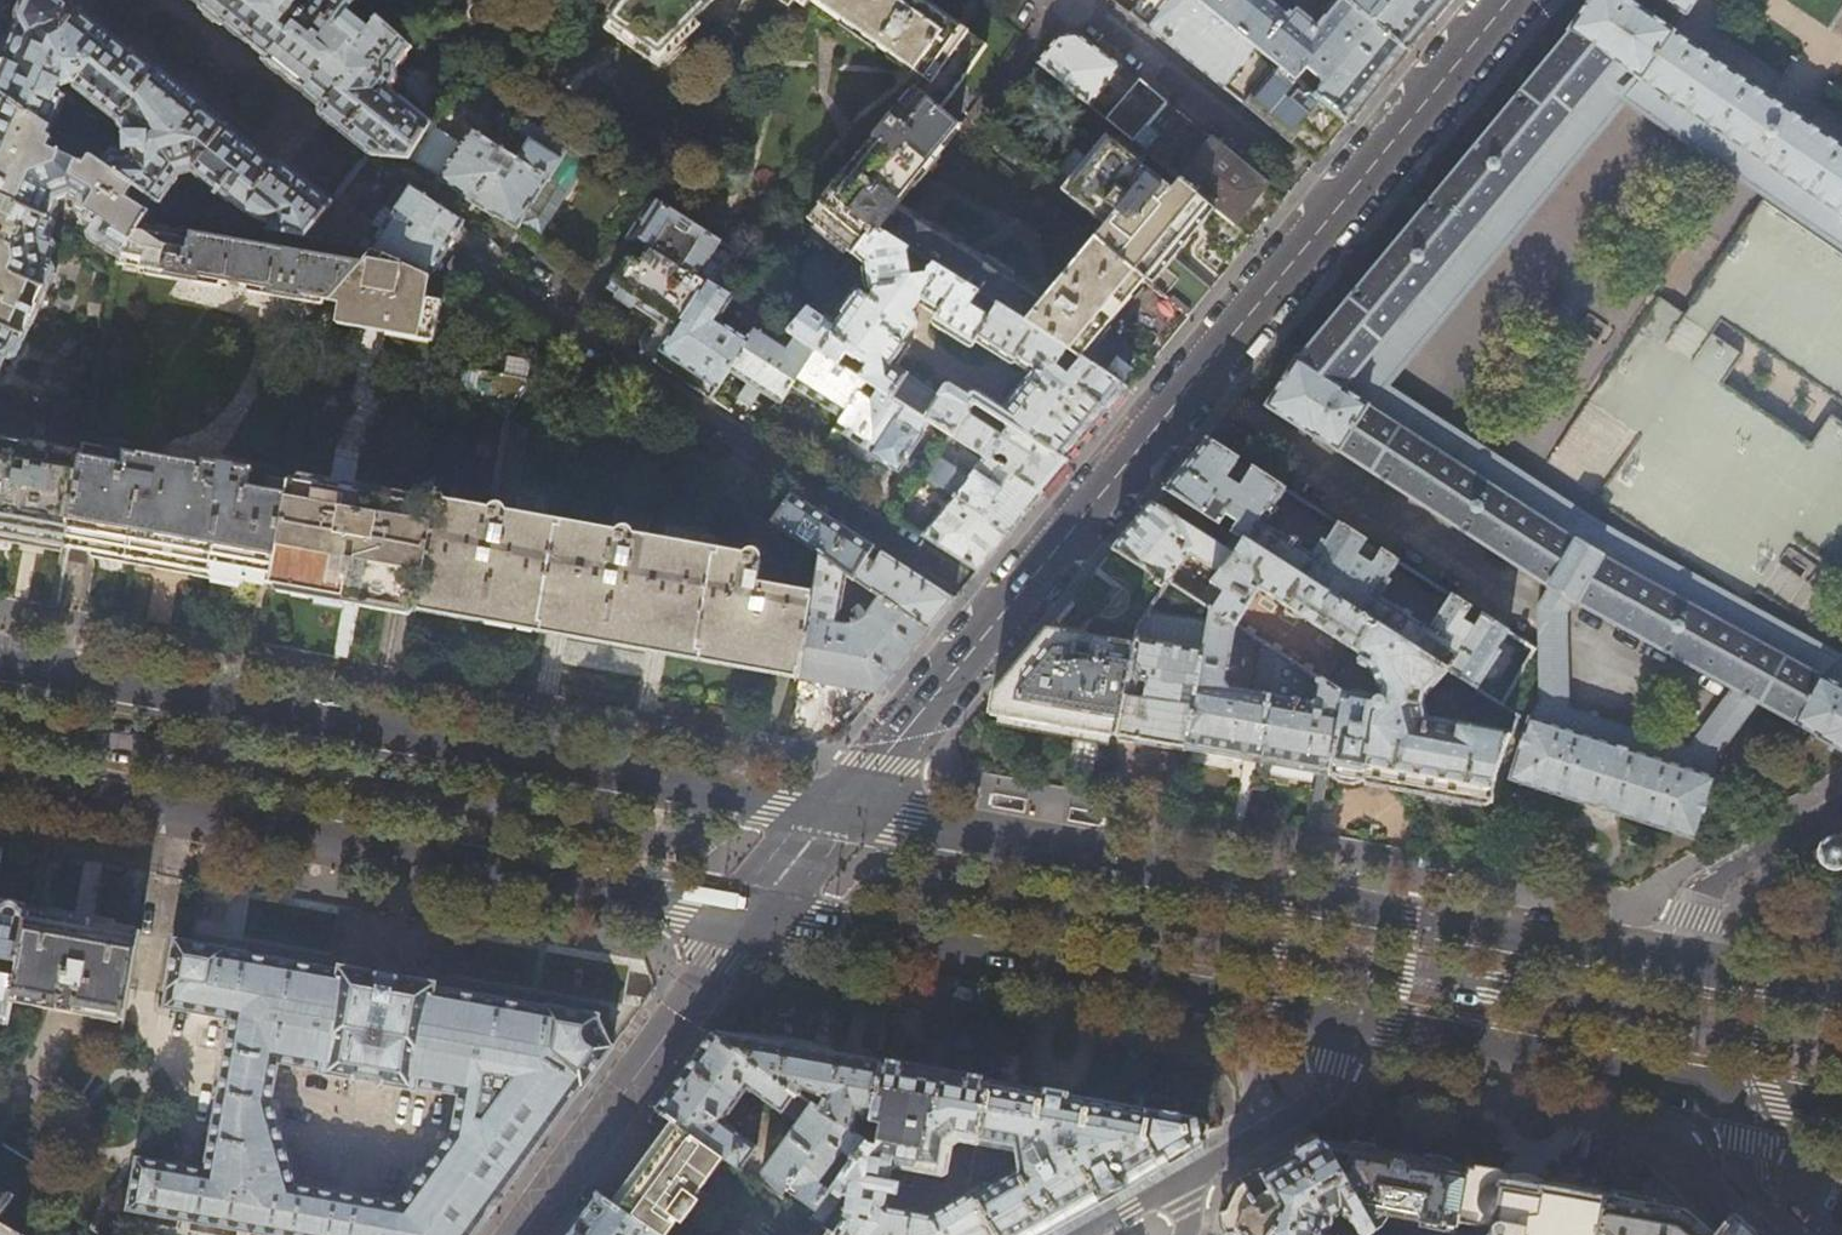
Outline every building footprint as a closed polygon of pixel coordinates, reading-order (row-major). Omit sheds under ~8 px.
[(54,135),(55,135),(70,105),(68,103),(70,99),(64,95),(67,89),(78,87),(78,95),(123,130),(127,140),(130,158),(117,158),(107,172),(136,194),(165,214),(182,189),(196,186),(234,215),(239,208),(264,227),(269,221),(275,226),(273,238),(299,242),(331,201),(284,164),(280,163),(274,165),(247,144),(187,96),(113,37),(79,10),(76,14),(71,10),(67,3),(64,0),(28,0),(28,1),(23,9),(21,17),(7,48),(0,64),(0,95),(54,135)] [(200,6),(199,8),(199,11),(214,22),(219,26),(222,26),(222,24),(266,57),(263,61),(303,93),(321,107),(320,112),(321,116),(367,153),(368,154),(409,165),(410,162),(431,130),(432,128),(392,96),(399,86),(397,73),(413,53),(377,21),(368,33),(348,18),(358,5),(353,0),(318,0),(307,13),(296,5),(300,0),(192,0),(200,6)] [(358,5),(369,14),(381,0),(363,0),(358,5)] [(609,21),(659,56),(714,0),(624,0),(609,21)] [(810,0),(789,0),(802,9),(808,2),(810,0)] [(808,2),(920,81),(808,222),(854,258),(855,257),(876,231),(902,248),(934,267),(1126,390),(1138,375),(1151,360),(1163,346),(1175,331),(1188,316),(1093,238),(1045,297),(895,205),(957,127),(935,111),(979,46),(915,0),(810,0),(808,2)] [(1197,0),(1141,0),(1129,14),(1242,104),(1275,64),(1197,0)] [(1275,64),(1323,104),(1347,124),(1378,86),(1405,52),(1342,0),(1337,0),(1320,20),(1323,22),(1315,31),(1312,29),(1310,32),(1272,0),(1197,0),(1275,64)] [(1566,30),(1568,31),(1300,358),(1298,358),(1266,406),(1315,438),(1316,436),(1548,586),(1576,602),(1731,688),(1757,703),(1816,736),(1816,737),(1841,752),(1841,656),(1838,661),(1598,528),(1383,388),(1624,96),(1841,243),(1841,144),(1670,30),(1682,11),(1683,11),(1691,0),(1587,0),(1566,30)] [(1405,52),(1441,9),(1448,0),(1342,0),(1405,52)] [(1037,63),(1090,107),(1121,67),(1076,35),(1057,37),(1037,63)] [(1304,128),(1323,104),(1275,64),(1242,104),(1315,163),(1321,155),(1328,147),(1339,134),(1325,124),(1322,127),(1317,124),(1309,133),(1304,128)] [(1106,120),(1146,153),(1180,114),(1139,80),(1106,120)] [(54,135),(0,95),(0,202),(2,203),(22,213),(52,229),(60,213),(59,212),(67,205),(75,211),(76,217),(86,224),(84,227),(93,233),(89,242),(90,248),(119,266),(141,231),(148,221),(127,208),(136,194),(107,172),(92,161),(85,174),(82,173),(81,174),(49,160),(52,153),(51,148),(48,146),(54,135)] [(1180,114),(1146,153),(1180,181),(1208,204),(1250,240),(1258,230),(1268,218),(1284,199),(1180,114)] [(558,172),(572,151),(527,124),(505,155),(510,158),(493,187),(488,184),(473,207),(494,221),(496,219),(517,234),(521,228),(558,172)] [(462,151),(431,130),(410,162),(442,181),(441,184),(450,191),(461,198),(461,199),(473,207),(488,184),(493,187),(510,158),(505,155),(473,134),(462,151)] [(1202,298),(1211,287),(1168,252),(1194,221),(1208,204),(1180,181),(1172,191),(1111,140),(1066,195),(1102,227),(1093,238),(1188,316),(1202,298)] [(541,241),(578,185),(558,172),(521,228),(531,235),(541,241)] [(405,220),(381,257),(430,277),(446,251),(462,225),(461,222),(415,193),(408,195),(398,210),(400,217),(405,220)] [(645,238),(645,239),(656,246),(721,288),(732,272),(712,260),(724,243),(651,199),(633,230),(645,238)] [(1841,571),(1841,422),(1832,416),(1813,445),(1726,388),(1746,359),(1716,339),(1730,319),(1841,393),(1841,254),(1766,204),(1690,319),(1659,299),(1589,406),(1641,440),(1602,498),(1760,602),(1799,543),(1841,571)] [(7,308),(5,313),(35,326),(56,279),(54,270),(51,269),(57,255),(57,252),(53,250),(54,248),(50,246),(55,235),(56,231),(52,229),(22,213),(15,226),(13,226),(11,227),(0,222),(0,305),(7,308)] [(177,237),(141,231),(119,266),(117,269),(329,305),(374,255),(339,249),(337,263),(311,259),(310,252),(276,247),(271,252),(217,244),(215,236),(183,231),(177,237)] [(912,277),(902,248),(876,231),(855,257),(869,267),(864,273),(867,290),(873,296),(877,296),(870,303),(859,294),(831,327),(811,310),(793,334),(797,337),(817,350),(868,382),(928,421),(953,437),(969,412),(975,403),(975,401),(956,388),(955,390),(951,389),(949,391),(947,390),(943,396),(896,366),(907,349),(900,344),(913,324),(912,315),(909,313),(916,302),(938,315),(933,323),(933,326),(935,328),(967,348),(971,348),(975,342),(1012,365),(1017,362),(1029,369),(1031,374),(1028,378),(1027,377),(995,416),(1009,425),(1066,463),(1076,451),(1086,439),(1096,427),(1106,415),(1116,402),(1126,390),(934,267),(926,273),(912,277)] [(751,340),(721,320),(736,298),(721,288),(656,246),(643,265),(632,257),(610,288),(646,312),(676,333),(664,352),(694,371),(718,387),(731,369),(751,340)] [(381,257),(374,255),(329,305),(340,307),(338,323),(435,339),(441,305),(426,303),(430,277),(381,257)] [(1,380),(8,363),(12,364),(19,361),(35,326),(5,313),(7,308),(0,305),(0,380),(1,380)] [(758,329),(751,340),(731,369),(751,382),(741,397),(749,402),(753,405),(763,390),(782,402),(793,385),(817,350),(797,337),(789,349),(758,329)] [(450,385),(458,389),(507,422),(542,368),(511,346),(512,340),(501,338),(481,335),(475,372),(453,368),(450,385)] [(844,418),(868,382),(817,350),(793,385),(817,401),(844,418)] [(868,382),(844,418),(837,428),(875,453),(874,454),(882,459),(898,470),(921,435),(919,433),(928,421),(868,382)] [(490,511),(507,422),(458,389),(435,510),(417,612),(477,623),(735,667),(797,678),(812,594),(776,587),(778,570),(776,565),(773,562),(761,560),(760,557),(759,554),(754,551),(748,552),(744,555),(699,547),(647,538),(651,513),(649,513),(648,517),(641,516),(641,512),(620,508),(616,509),(614,512),(611,531),(553,522),(507,515),(504,511),(500,510),(496,510),(493,511),(490,511)] [(1003,434),(969,412),(953,437),(983,457),(1036,498),(1050,483),(1058,473),(1066,463),(1009,425),(1003,434)] [(1173,476),(1162,489),(1255,548),(1437,664),(1475,689),(1500,651),(1497,649),(1507,633),(1498,627),(1479,615),(1449,596),(1429,629),(1380,599),(1391,582),(1388,579),(1398,563),(1360,538),(1336,523),(1315,556),(1268,526),(1278,510),(1275,507),(1286,490),(1205,438),(1194,451),(1183,463),(1173,476)] [(0,441),(0,537),(31,543),(67,550),(84,456),(0,441)] [(85,448),(84,456),(67,550),(130,561),(269,585),(287,484),(235,474),(235,469),(219,466),(218,471),(85,448)] [(1023,515),(1036,498),(983,457),(968,476),(940,453),(926,471),(955,494),(1007,535),(1023,515)] [(1295,496),(1326,516),(1345,486),(1314,466),(1295,496)] [(342,494),(287,484),(269,585),(337,598),(417,612),(435,510),(382,500),(383,493),(343,487),(342,494)] [(1157,495),(1150,504),(1233,556),(1220,572),(1212,582),(1225,591),(1214,611),(1235,624),(1238,627),(1261,590),(1358,653),(1357,655),(1359,657),(1357,662),(1359,663),(1357,668),(1365,674),(1369,668),(1379,683),(1376,698),(1370,698),(1366,693),(1362,692),(1356,693),(1352,695),(1343,694),(1328,775),(1401,788),(1489,804),(1494,776),(1509,733),(1426,717),(1423,703),(1437,664),(1255,548),(1162,489),(1157,495)] [(998,547),(1007,535),(955,494),(923,534),(940,547),(975,575),(994,552),(998,547)] [(774,522),(819,554),(847,574),(852,577),(866,558),(873,547),(843,528),(792,495),(774,522)] [(1123,536),(1113,549),(1167,583),(1168,581),(1190,553),(1220,572),(1233,556),(1150,504),(1134,524),(1123,536)] [(1371,522),(1360,538),(1398,563),(1449,596),(1479,615),(1489,598),(1371,522)] [(1167,583),(1113,549),(1096,569),(1148,611),(1167,583)] [(838,623),(847,574),(819,554),(812,594),(797,678),(821,683),(876,693),(901,664),(927,633),(954,599),(916,575),(882,552),(874,563),(866,558),(852,577),(879,596),(866,614),(859,620),(853,623),(848,623),(842,623),(838,623)] [(1210,609),(1168,581),(1167,583),(1148,611),(1137,628),(1134,646),(1118,737),(1145,742),(1185,749),(1210,609)] [(1569,709),(1566,614),(1573,603),(1574,603),(1576,602),(1548,586),(1547,587),(1548,588),(1537,606),(1540,640),(1539,691),(1531,719),(1713,780),(1723,749),(1757,703),(1731,688),(1687,748),(1569,709)] [(1214,611),(1210,609),(1185,749),(1215,754),(1257,762),(1278,652),(1261,641),(1253,692),(1232,689),(1226,681),(1235,624),(1214,611)] [(1505,617),(1498,627),(1507,633),(1534,650),(1540,640),(1505,617)] [(1118,737),(1134,646),(1046,630),(1034,645),(992,695),(989,713),(1060,726),(1118,737)] [(1343,694),(1278,652),(1257,762),(1292,768),(1328,775),(1343,694)] [(1694,841),(1714,780),(1713,780),(1531,719),(1529,718),(1510,779),(1584,804),(1694,841)] [(981,800),(982,791),(973,790),(971,800),(970,806),(975,807),(979,808),(981,800)] [(1814,853),(1817,862),(1841,867),(1841,838),(1814,853)] [(7,1030),(12,1004),(27,914),(0,909),(0,1029),(7,1030)] [(66,921),(27,914),(12,1004),(60,1012),(60,1015),(75,1018),(75,1015),(123,1023),(139,934),(66,921)] [(138,1160),(128,1211),(264,1234),(473,1234),(581,1088),(583,1089),(613,1048),(608,1047),(596,1019),(597,1016),(545,1007),(544,1009),(433,990),(434,985),(400,979),(339,968),(338,973),(251,958),(226,953),(226,952),(202,947),(176,943),(166,995),(166,997),(167,997),(165,1009),(233,1021),(206,1173),(138,1160)] [(663,1116),(678,1126),(723,1157),(739,1168),(755,1146),(721,1121),(734,1103),(746,1112),(752,1105),(748,1101),(745,1088),(779,1112),(780,1110),(797,1122),(762,1170),(751,1162),(744,1172),(809,1217),(829,1190),(818,1182),(840,1152),(852,1160),(865,1142),(855,1135),(711,1034),(697,1053),(683,1072),(669,1091),(655,1110),(663,1116)] [(822,1053),(711,1034),(855,1135),(858,1118),(869,1120),(880,1063),(822,1053)] [(880,1063),(869,1120),(865,1142),(852,1160),(832,1186),(848,1197),(843,1222),(833,1233),(835,1234),(836,1234),(992,1234),(969,1194),(931,1216),(889,1207),(885,1201),(887,1191),(897,1193),(899,1182),(894,1181),(894,1179),(890,1178),(891,1169),(896,1165),(941,1174),(948,1169),(952,1143),(958,1139),(977,1142),(987,1083),(937,1074),(880,1063)] [(987,1083),(977,1142),(968,1192),(969,1194),(992,1234),(1027,1234),(1098,1194),(1197,1138),(1196,1133),(1202,1133),(1204,1132),(1206,1130),(1207,1126),(1205,1122),(1202,1120),(1194,1122),(1194,1119),(1102,1103),(987,1083)] [(723,1157),(678,1126),(666,1142),(654,1159),(642,1175),(630,1192),(618,1209),(656,1234),(667,1234),(677,1221),(682,1224),(699,1200),(694,1197),(723,1157)] [(1323,1143),(1313,1141),(1306,1144),(1269,1166),(1235,1186),(1232,1190),(1226,1202),(1221,1213),(1220,1217),(1220,1223),(1221,1228),(1224,1233),(1226,1234),(1328,1234),(1321,1230),(1328,1226),(1331,1221),(1332,1216),(1340,1212),(1352,1220),(1357,1232),(1360,1234),(1362,1234),(1369,1234),(1372,1232),(1374,1229),(1323,1143)] [(1467,1169),(1423,1161),(1323,1143),(1374,1229),(1377,1234),(1391,1234),(1386,1232),(1382,1224),(1382,1222),(1386,1218),(1387,1210),(1396,1212),(1395,1220),(1415,1224),(1416,1218),(1429,1221),(1428,1227),(1454,1233),(1456,1223),(1467,1169)] [(35,1164),(4,1146),(0,1152),(0,1216),(35,1164)] [(1605,1191),(1583,1188),(1540,1181),(1467,1169),(1456,1223),(1485,1228),(1487,1233),(1484,1234),(1596,1234),(1605,1191)] [(1596,1234),(1714,1234),(1716,1234),(1715,1232),(1699,1219),(1697,1217),(1683,1206),(1605,1191),(1596,1234)] [(618,1209),(611,1204),(595,1193),(577,1218),(565,1234),(656,1234),(618,1209)] [(1734,1217),(1731,1216),(1724,1223),(1718,1231),(1716,1234),(1714,1234),(1755,1234),(1734,1217)] [(0,1225),(0,1234),(17,1234),(0,1225)]
